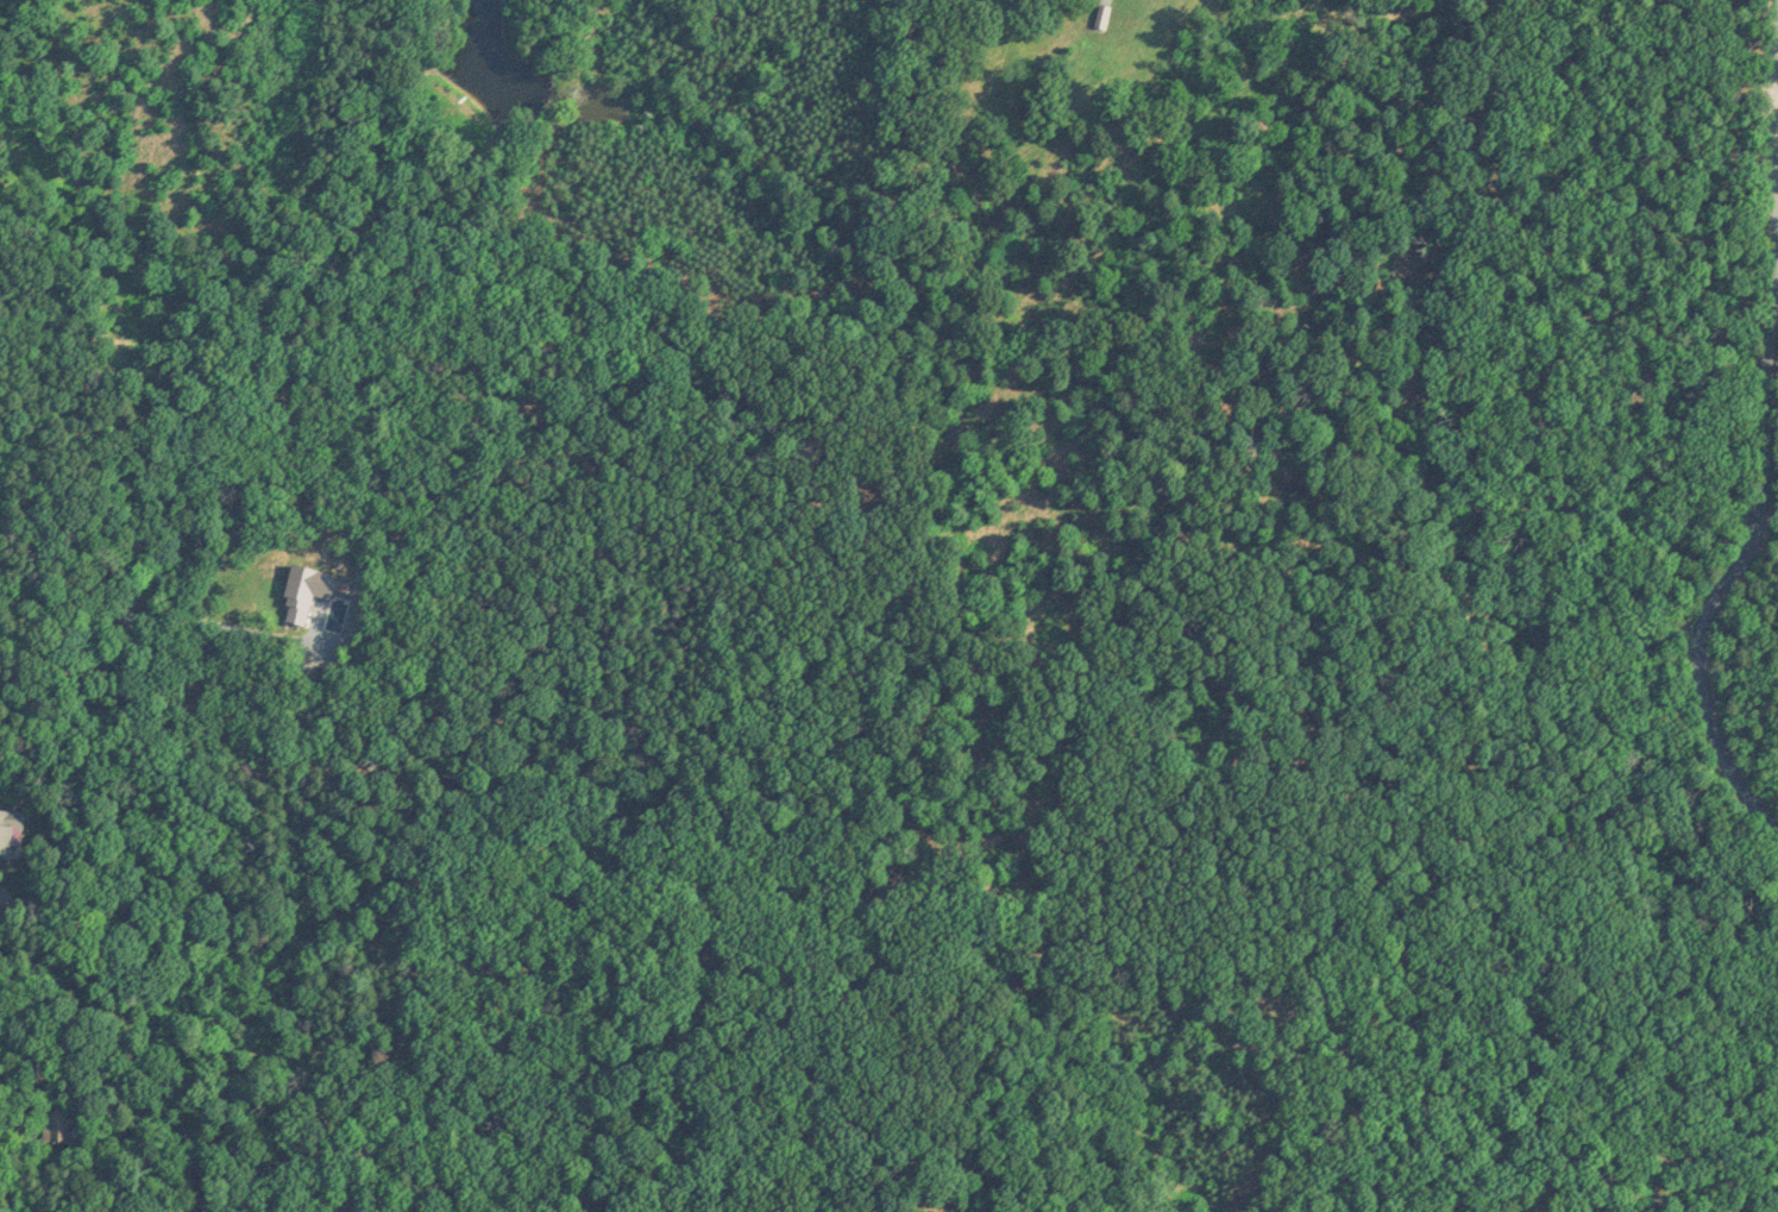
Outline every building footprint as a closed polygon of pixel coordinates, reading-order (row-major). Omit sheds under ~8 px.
[(1093,23),(1103,27),(1112,4),(1102,0),(1093,23)] [(336,572),(294,562),(280,618),(308,624),(309,617),(324,621),(336,572)] [(0,806),(0,852),(21,853),(23,807),(0,806)] [(68,1108),(50,1108),(50,1132),(68,1132),(68,1108)]
